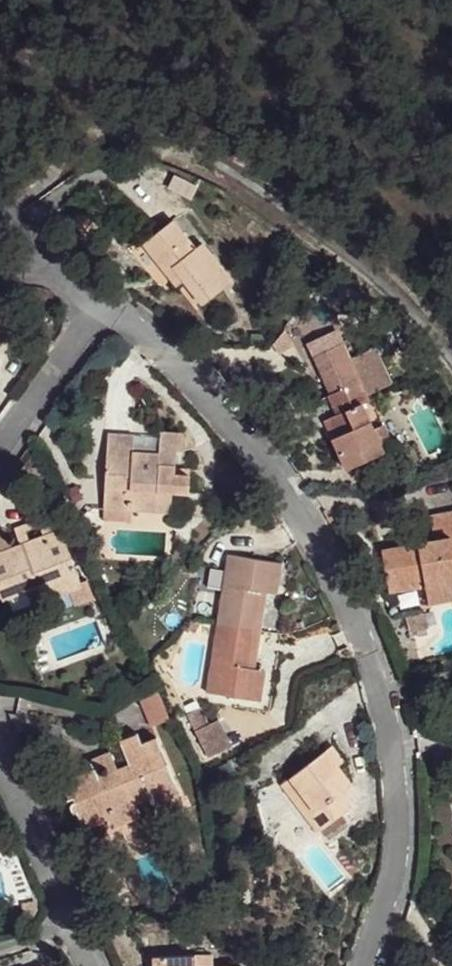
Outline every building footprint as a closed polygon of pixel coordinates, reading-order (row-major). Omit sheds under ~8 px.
[(198,254),(178,223),(146,252),(180,295),(188,288),(205,311),(237,287),(206,247),(198,254)] [(0,308),(0,349),(5,355),(27,339),(3,306),(0,308)] [(320,366),(309,353),(285,372),(311,402),(309,405),(321,419),(308,430),(321,446),(342,470),(375,445),(344,406),(348,401),(345,397),(367,380),(341,349),(320,366)] [(133,441),(105,440),(104,494),(129,496),(130,510),(157,510),(158,497),(173,496),(191,498),(189,475),(174,471),(176,453),(184,455),(185,438),(161,436),(160,457),(133,455),(133,441)] [(129,496),(104,494),(103,517),(157,518),(157,510),(130,510),(129,496)] [(173,496),(158,497),(157,510),(157,518),(171,519),(173,496)] [(433,529),(435,551),(377,559),(383,603),(421,598),(425,612),(451,610),(451,527),(433,529)] [(0,566),(0,603),(5,614),(41,598),(46,610),(84,592),(59,539),(0,566)] [(277,571),(223,565),(213,635),(246,639),(253,600),(273,602),(277,571)] [(246,639),(213,635),(203,707),(254,713),(258,681),(241,678),(246,639)] [(157,689),(138,697),(151,727),(171,719),(157,689)] [(220,718),(206,724),(200,708),(188,712),(205,759),(231,750),(220,718)] [(142,752),(123,762),(133,784),(123,788),(107,795),(103,788),(68,801),(74,818),(79,815),(82,822),(73,826),(80,835),(86,833),(92,848),(116,839),(113,832),(155,816),(153,809),(181,799),(163,757),(147,763),(142,752)] [(333,764),(324,771),(334,785),(343,778),(333,764)] [(324,771),(290,791),(313,827),(305,831),(315,850),(352,828),(343,812),(351,807),(334,785),(324,771)] [(115,772),(98,778),(103,788),(107,795),(123,788),(115,772)] [(290,791),(282,797),(305,831),(313,827),(290,791)] [(181,799),(153,809),(155,816),(163,835),(189,823),(181,799)]
